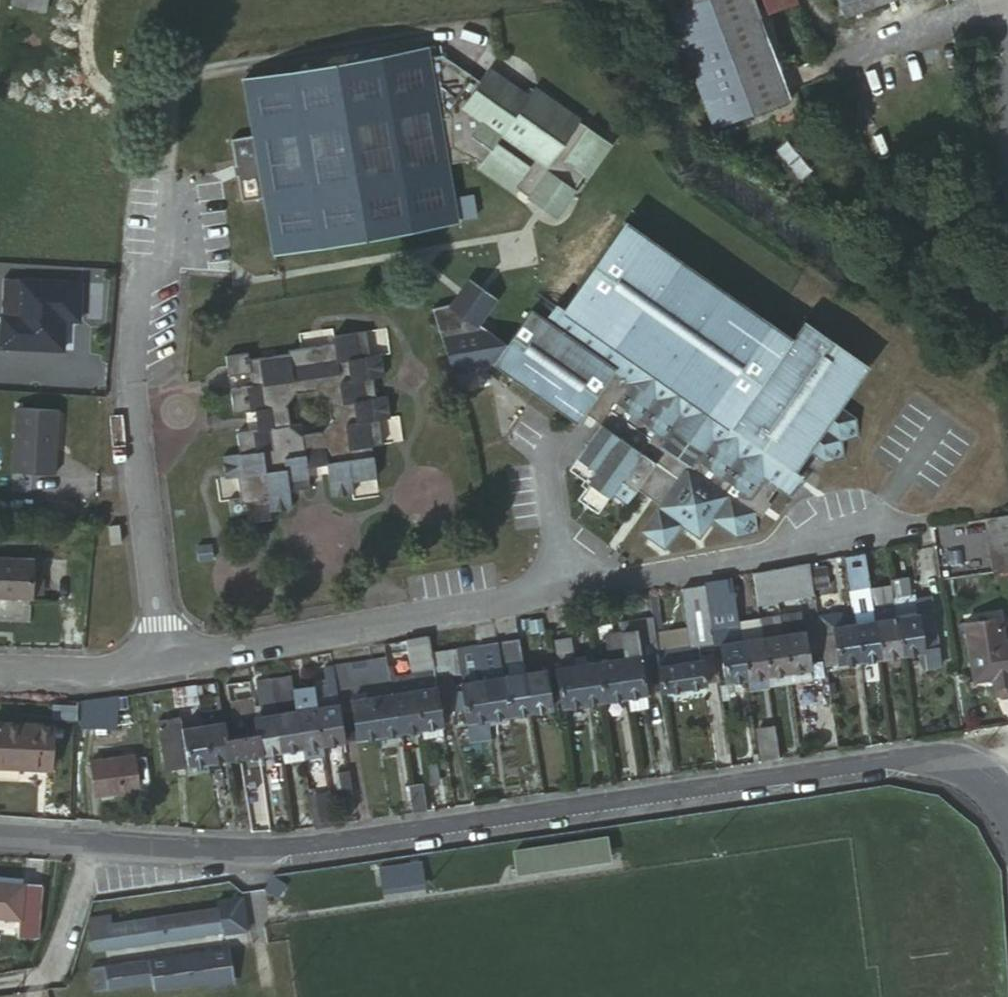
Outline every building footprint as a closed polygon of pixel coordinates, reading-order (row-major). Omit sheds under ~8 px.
[(759,0),(671,0),(720,126),(797,98),(759,0)] [(772,11),(798,0),(767,0),(772,11)] [(844,2),(837,5),(843,21),(899,0),(849,0),(844,2)] [(235,135),(239,160),(245,159),(246,170),(240,171),(244,196),(271,191),(280,247),(456,218),(446,161),(478,156),(481,151),(488,156),(484,160),(534,196),(544,180),(559,178),(574,188),(610,138),(535,86),(529,96),(490,67),(483,77),(472,69),(466,78),(449,65),(447,52),(428,55),(426,45),(250,74),(260,131),(235,135)] [(472,69),(447,52),(449,65),(466,78),(472,69)] [(481,151),(478,156),(484,160),(488,156),(481,151)] [(556,212),(574,188),(559,178),(544,180),(534,196),(556,212)] [(478,370),(492,366),(577,424),(580,418),(597,430),(569,469),(590,484),(578,500),(598,514),(612,493),(627,504),(637,489),(658,504),(641,528),(666,546),(683,522),(701,534),(714,515),(738,533),(759,529),(755,509),(763,514),(774,499),(768,495),(784,471),(789,475),(809,445),(827,457),(845,456),(841,436),(859,434),(857,418),(837,404),(839,400),(842,402),(854,386),(851,383),(854,379),(857,381),(868,364),(865,363),(867,361),(802,317),(790,334),(621,219),(548,326),(527,313),(502,345),(479,327),(454,308),(436,312),(452,376),(466,372),(473,377),(478,370)] [(0,349),(66,350),(67,320),(83,321),(84,275),(2,273),(0,349)] [(473,284),(454,308),(479,327),(498,304),(473,284)] [(234,501),(236,519),(255,517),(253,505),(275,502),(277,519),(299,516),(297,499),(317,496),(314,474),(335,472),(339,504),(360,501),(359,490),(383,486),(379,455),(390,453),(386,429),(396,427),(394,404),(383,406),(380,387),(390,385),(387,362),(377,364),(373,339),(339,343),(340,352),(295,358),(295,362),(257,367),(255,355),(232,358),(235,378),(257,375),(259,388),(237,391),(241,414),(263,412),(267,432),(244,436),(246,455),(229,458),(231,479),(244,479),(246,499),(234,501)] [(19,470),(62,472),(66,408),(23,405),(19,470)] [(1007,570),(1007,511),(990,513),(999,571),(1007,570)] [(114,525),(115,540),(128,540),(127,525),(114,525)] [(874,588),(869,555),(850,559),(855,591),(874,588)] [(39,598),(42,558),(0,556),(0,595),(39,598)] [(814,565),(778,571),(782,601),(809,597),(818,596),(814,565)] [(778,571),(759,574),(763,604),(782,601),(778,571)] [(736,582),(727,584),(729,593),(738,592),(736,582)] [(708,589),(711,611),(740,607),(738,592),(729,593),(727,584),(708,586),(708,589)] [(898,601),(895,587),(875,589),(876,600),(877,607),(898,604),(898,601)] [(875,589),(874,588),(855,591),(856,603),(876,600),(875,589)] [(708,589),(685,592),(688,614),(698,613),(711,611),(708,589)] [(809,597),(782,601),(782,604),(819,599),(818,596),(809,597)] [(898,604),(900,616),(922,613),(920,598),(898,601),(898,604)] [(859,622),(879,620),(877,607),(876,600),(856,603),(858,612),(859,622)] [(879,620),(900,616),(898,604),(877,607),(879,620)] [(740,610),(712,613),(714,629),(729,627),(743,625),(740,610)] [(698,613),(688,614),(691,633),(657,638),(659,653),(665,692),(708,684),(703,649),(717,648),(717,646),(714,629),(712,613),(711,611),(698,613)] [(859,622),(858,612),(825,617),(833,666),(843,664),(838,625),(859,622)] [(900,616),(906,655),(927,652),(927,650),(923,619),(922,613),(900,616)] [(970,620),(973,641),(1006,636),(1003,615),(970,620)] [(654,616),(620,621),(621,624),(654,619),(654,616)] [(804,616),(784,619),(787,634),(806,631),(804,616)] [(885,658),(906,655),(900,616),(879,620),(885,658)] [(923,619),(927,650),(941,648),(937,618),(923,619)] [(654,619),(621,624),(622,634),(640,632),(649,631),(652,648),(643,649),(644,655),(659,653),(657,638),(654,619)] [(787,634),(784,619),(772,621),(774,636),(787,634)] [(865,661),(885,658),(879,620),(859,622),(865,661)] [(772,621),(765,622),(767,637),(774,636),(772,621)] [(767,637),(765,622),(756,623),(758,638),(767,637)] [(843,664),(865,661),(859,622),(838,625),(843,664)] [(756,623),(743,625),(745,640),(758,638),(756,623)] [(743,625),(729,627),(731,642),(745,640),(743,625)] [(714,629),(717,646),(724,645),(724,643),(731,642),(729,627),(714,629)] [(649,631),(640,632),(643,649),(652,648),(649,631)] [(806,631),(787,634),(792,672),(812,669),(806,631)] [(640,632),(622,634),(626,658),(643,655),(644,655),(643,649),(640,632)] [(412,635),(415,653),(435,650),(433,633),(412,635)] [(612,660),(622,658),(626,658),(622,634),(609,636),(612,660)] [(792,672),(787,634),(774,636),(767,637),(772,675),(792,672)] [(999,674),(1007,673),(1007,636),(1006,636),(973,641),(978,678),(999,674)] [(772,675),(767,637),(758,638),(745,640),(751,678),(772,675)] [(558,641),(563,667),(580,665),(576,638),(558,641)] [(528,673),(527,664),(523,640),(509,642),(513,675),(528,673)] [(730,681),(751,678),(745,640),(731,642),(724,643),(724,645),(730,681)] [(435,650),(440,682),(484,675),(479,646),(479,644),(435,650)] [(484,675),(485,679),(507,676),(502,644),(479,646),(484,675)] [(435,650),(415,653),(417,672),(420,689),(441,687),(440,682),(435,650)] [(622,658),(628,697),(632,696),(650,694),(644,655),(643,655),(626,658),(622,658)] [(372,669),(376,696),(400,693),(397,674),(394,656),(371,659),(372,669)] [(600,662),(606,701),(628,697),(622,658),(612,660),(600,662)] [(371,659),(359,661),(359,663),(360,671),(372,669),(371,659)] [(565,707),(606,701),(600,662),(580,665),(563,667),(559,668),(565,707)] [(359,663),(338,666),(342,689),(362,686),(363,693),(357,694),(358,698),(376,696),(372,669),(360,671),(359,663)] [(329,682),(316,684),(317,688),(320,705),(326,744),(349,740),(344,703),(344,701),(342,689),(338,666),(327,667),(329,682)] [(792,672),(794,683),(813,679),(812,669),(792,672)] [(528,673),(534,712),(555,708),(549,670),(528,673)] [(417,672),(397,674),(400,693),(420,689),(417,672)] [(774,687),(794,683),(792,672),(772,675),(774,687)] [(507,676),(513,715),(534,712),(528,673),(513,675),(507,676)] [(999,674),(1001,685),(1004,687),(1007,687),(1007,673),(999,674)] [(441,687),(444,708),(457,705),(455,694),(466,692),(464,683),(485,679),(484,675),(440,682),(441,687)] [(751,678),(753,690),(774,687),(772,675),(751,678)] [(276,679),(280,711),(300,708),(297,691),(295,676),(276,679)] [(485,679),(490,718),(513,715),(507,676),(485,679)] [(263,713),(280,711),(276,679),(259,681),(263,713)] [(470,722),(490,718),(485,679),(464,683),(466,692),(468,709),(470,722)] [(201,684),(178,687),(180,703),(203,701),(202,692),(201,684)] [(342,689),(344,701),(344,703),(355,702),(355,699),(358,698),(357,694),(363,693),(362,686),(342,689)] [(420,689),(426,729),(427,739),(448,736),(444,708),(441,687),(420,689)] [(297,691),(300,708),(320,705),(317,688),(297,691)] [(400,693),(405,732),(426,729),(420,689),(400,693)] [(458,710),(468,709),(466,692),(455,694),(457,705),(458,710)] [(376,696),(382,735),(405,732),(400,693),(376,696)] [(650,694),(632,696),(634,708),(651,706),(650,694)] [(107,698),(106,724),(117,722),(119,696),(107,698)] [(355,699),(355,702),(361,738),(382,735),(376,696),(358,698),(355,699)] [(107,698),(88,700),(88,727),(106,724),(107,698)] [(344,703),(349,739),(361,738),(355,702),(344,703)] [(300,708),(305,747),(307,759),(328,756),(326,744),(320,705),(300,708)] [(236,709),(238,717),(258,714),(257,706),(236,709)] [(280,711),(286,751),(288,762),(307,759),(305,747),(300,708),(280,711)] [(262,754),(286,751),(280,711),(263,713),(258,714),(260,730),(262,754)] [(238,717),(239,733),(260,730),(258,714),(238,717)] [(170,768),(192,765),(186,725),(186,718),(163,721),(170,768)] [(53,764),(56,723),(0,719),(0,760),(53,764)] [(212,762),(233,759),(230,735),(227,720),(206,722),(212,762)] [(186,725),(192,765),(212,762),(206,722),(186,725)] [(764,729),(768,761),(784,759),(779,726),(764,729)] [(230,735),(233,759),(248,756),(262,754),(260,730),(239,733),(230,735)] [(142,789),(142,785),(140,758),(140,755),(96,759),(99,793),(142,789)] [(142,785),(154,785),(150,757),(140,758),(142,785)] [(193,774),(213,772),(212,762),(192,765),(193,774)] [(440,764),(431,766),(433,778),(442,776),(440,764)] [(357,791),(353,767),(342,769),(345,793),(357,791)] [(414,785),(418,813),(419,812),(430,811),(427,784),(414,785)] [(312,795),(317,826),(321,825),(317,795),(312,795)] [(606,843),(516,857),(519,874),(608,861),(606,843)] [(382,872),(384,891),(427,887),(425,866),(382,872)] [(277,876),(268,888),(280,896),(289,884),(277,876)] [(25,921),(26,886),(0,884),(0,919),(25,921)] [(23,938),(41,938),(44,888),(26,886),(25,921),(23,938)] [(243,927),(226,929),(226,933),(250,930),(248,902),(240,896),(222,898),(223,907),(240,905),(243,927)] [(223,907),(226,929),(243,927),(240,905),(223,907)] [(114,924),(116,946),(226,929),(223,907),(115,923),(114,924)] [(96,948),(116,946),(114,924),(115,923),(114,917),(93,919),(96,948)] [(100,965),(103,990),(236,969),(233,944),(100,965)] [(98,990),(103,990),(100,965),(94,966),(98,990)]
